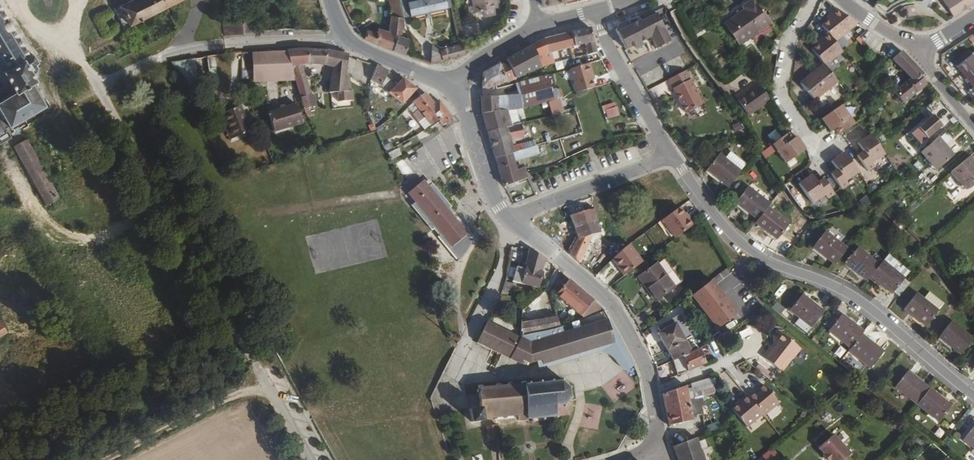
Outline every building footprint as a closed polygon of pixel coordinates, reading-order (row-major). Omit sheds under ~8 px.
[(114,10),(123,29),(180,0),(134,0),(114,10)] [(221,15),(230,14),(227,0),(218,0),(221,15)] [(367,30),(364,38),(371,42),(405,55),(408,39),(403,38),(405,26),(400,2),(399,0),(390,3),(392,15),(391,16),(389,33),(378,29),(377,34),(367,30)] [(407,1),(410,16),(445,9),(443,0),(411,0),(409,1),(407,1)] [(481,11),(494,8),(495,8),(494,0),(473,0),(476,12),(481,11)] [(770,23),(752,0),(722,22),(739,46),(770,23)] [(954,15),(973,3),(973,0),(944,0),(954,15)] [(494,8),(481,11),(482,17),(495,14),(494,8)] [(847,18),(837,10),(832,15),(833,17),(828,21),(821,26),(828,34),(834,42),(857,25),(847,18)] [(7,141),(3,132),(6,130),(7,132),(45,109),(33,86),(35,84),(35,73),(32,68),(36,66),(30,56),(27,58),(0,11),(0,59),(7,71),(2,73),(14,95),(0,103),(0,145),(7,141)] [(616,30),(625,50),(635,45),(637,48),(642,45),(641,42),(650,37),(656,48),(669,40),(654,11),(619,25),(616,30)] [(224,23),(224,35),(251,34),(251,22),(224,23)] [(590,28),(571,33),(575,48),(584,45),(587,55),(597,52),(590,28)] [(571,33),(546,39),(549,54),(551,54),(565,50),(569,49),(575,48),(571,33)] [(825,67),(829,63),(828,61),(841,51),(834,42),(828,34),(821,40),(823,41),(818,45),(811,51),(823,65),(825,67)] [(463,47),(465,55),(481,42),(476,36),(463,47)] [(531,47),(507,60),(514,79),(539,68),(545,66),(542,56),(549,54),(546,39),(542,40),(531,47)] [(505,57),(507,60),(531,47),(529,43),(505,57)] [(436,48),(433,64),(445,61),(443,53),(436,48)] [(443,53),(445,61),(461,56),(459,48),(443,53)] [(293,71),(295,77),(303,105),(305,108),(314,105),(301,64),(329,66),(331,51),(327,50),(305,49),(287,51),(291,71),(293,71)] [(287,51),(252,53),(253,79),(295,77),(293,71),(291,71),(287,51)] [(339,53),(331,51),(329,66),(328,72),(336,73),(339,53)] [(828,61),(829,63),(842,52),(841,51),(828,61)] [(901,51),(899,52),(892,59),(911,78),(893,91),(901,103),(927,84),(921,76),(923,74),(917,67),(901,51)] [(348,55),(339,53),(336,73),(332,94),(338,95),(338,103),(343,103),(343,105),(351,105),(351,93),(347,92),(345,72),(348,57),(348,55)] [(542,56),(545,66),(554,64),(551,54),(549,54),(542,56)] [(973,96),(973,57),(971,54),(957,65),(973,86),(969,90),(973,96)] [(507,60),(482,74),(481,89),(492,88),(514,79),(507,60)] [(181,90),(200,89),(199,78),(205,77),(205,69),(197,70),(196,61),(180,61),(181,90)] [(588,63),(570,70),(577,93),(594,88),(590,75),(592,74),(588,63)] [(837,82),(825,67),(823,65),(817,70),(814,66),(809,71),(812,75),(800,84),(820,109),(828,102),(822,94),(837,82)] [(402,105),(416,90),(403,78),(397,85),(386,76),(388,72),(376,66),(372,82),(383,87),(388,93),(402,105)] [(734,96),(752,80),(740,66),(721,83),(734,96)] [(686,68),(669,79),(690,110),(707,99),(686,68)] [(516,85),(518,95),(522,108),(554,101),(547,76),(516,85)] [(649,90),(654,99),(672,90),(667,81),(649,90)] [(769,100),(759,85),(738,100),(748,115),(769,100)] [(442,125),(451,119),(452,118),(439,101),(434,104),(425,93),(413,102),(408,107),(414,114),(419,110),(432,126),(439,121),(442,125)] [(518,95),(481,98),(483,114),(508,111),(517,110),(522,108),(518,95)] [(604,119),(618,117),(617,102),(603,104),(604,119)] [(275,132),(302,124),(297,105),(269,113),(275,132)] [(838,135),(854,125),(841,105),(821,119),(830,132),(834,129),(838,135)] [(241,107),(224,113),(233,139),(251,132),(241,107)] [(424,130),(432,126),(419,110),(414,114),(412,116),(424,130)] [(508,111),(483,114),(488,132),(512,126),(508,111)] [(921,143),(941,127),(932,116),(912,133),(921,143)] [(740,121),(732,125),(736,133),(744,129),(740,121)] [(512,126),(488,132),(495,158),(512,153),(528,149),(526,143),(513,147),(511,140),(524,137),(521,124),(512,126)] [(772,143),(780,137),(775,130),(767,136),(772,143)] [(788,133),(773,144),(786,163),(805,149),(797,136),(792,139),(788,133)] [(857,156),(867,171),(874,166),(871,162),(883,154),(870,135),(857,143),(863,152),(857,156)] [(938,137),(920,152),(935,170),(953,154),(938,137)] [(526,143),(528,149),(537,146),(543,144),(542,139),(526,143)] [(25,141),(13,147),(43,201),(54,195),(25,141)] [(384,148),(386,154),(394,148),(391,144),(384,148)] [(528,149),(512,153),(514,161),(539,154),(537,146),(528,149)] [(389,154),(392,159),(402,155),(399,150),(389,154)] [(512,153),(495,158),(504,187),(528,177),(523,168),(520,169),(519,166),(516,167),(514,161),(512,153)] [(726,160),(741,171),(747,165),(731,153),(726,160)] [(836,169),(831,174),(841,189),(847,185),(845,180),(857,172),(844,153),(831,161),(836,169)] [(728,187),(741,171),(726,160),(718,154),(706,170),(728,187)] [(951,171),(966,189),(973,182),(973,161),(969,156),(951,171)] [(834,194),(823,179),(817,183),(811,175),(799,183),(812,203),(824,194),(827,198),(834,194)] [(428,185),(424,179),(408,192),(416,201),(412,204),(432,229),(434,227),(440,235),(439,236),(458,259),(457,260),(458,261),(465,253),(470,244),(473,236),(471,237),(452,214),(454,213),(450,207),(451,206),(432,182),(428,185)] [(757,220),(768,207),(769,205),(747,188),(735,203),(757,220)] [(571,216),(575,228),(597,220),(594,209),(589,210),(588,207),(593,205),(590,197),(586,199),(576,203),(567,207),(571,216)] [(789,225),(768,207),(757,220),(755,223),(776,240),(789,225)] [(674,239),(691,226),(678,208),(657,224),(663,232),(667,229),(674,239)] [(380,215),(364,218),(367,232),(382,229),(380,215)] [(579,237),(569,254),(579,262),(580,262),(591,236),(600,233),(599,227),(601,226),(599,220),(597,220),(575,228),(579,237)] [(262,225),(266,240),(281,236),(278,221),(262,225)] [(409,223),(394,226),(396,241),(411,238),(409,223)] [(847,249),(826,231),(813,246),(834,265),(847,249)] [(611,259),(624,277),(641,264),(628,245),(611,259)] [(870,276),(879,265),(857,247),(845,263),(866,281),(870,276)] [(346,269),(362,265),(359,250),(343,254),(346,269)] [(545,259),(529,250),(525,268),(517,266),(514,282),(540,288),(544,274),(541,273),(545,259)] [(579,262),(569,254),(569,255),(578,264),(579,262)] [(886,255),(882,260),(904,279),(908,274),(886,255)] [(657,264),(674,287),(681,283),(663,260),(657,264)] [(882,260),(879,265),(870,276),(891,294),(904,279),(882,260)] [(411,264),(416,279),(422,277),(417,262),(411,264)] [(655,301),(674,287),(657,264),(638,278),(655,301)] [(376,269),(378,284),(393,281),(391,266),(376,269)] [(582,314),(585,318),(604,309),(569,279),(557,295),(581,316),(582,314)] [(692,295),(717,331),(740,315),(715,279),(692,295)] [(505,281),(502,294),(523,293),(525,287),(505,281)] [(313,292),(316,306),(331,302),(328,288),(313,292)] [(925,300),(938,310),(944,304),(929,291),(925,296),(927,298),(925,300)] [(343,297),(347,311),(361,307),(357,292),(343,297)] [(925,326),(938,310),(925,300),(917,293),(904,309),(925,326)] [(810,328),(824,312),(802,295),(788,311),(810,328)] [(683,308),(692,301),(689,297),(680,303),(683,308)] [(672,319),(685,340),(692,336),(679,315),(672,319)] [(829,330),(851,348),(861,334),(863,332),(842,315),(829,330)] [(521,335),(559,327),(557,316),(521,323),(521,335)] [(672,360),(692,352),(685,340),(672,319),(658,326),(661,332),(658,333),(672,360)] [(488,322),(478,342),(511,358),(512,354),(530,363),(542,359),(543,363),(614,343),(607,320),(564,334),(562,327),(559,327),(521,335),(521,337),(488,322)] [(972,339),(951,322),(939,337),(960,354),(972,339)] [(739,332),(741,338),(753,334),(751,327),(739,332)] [(801,349),(778,331),(773,338),(774,345),(771,350),(770,349),(763,358),(781,371),(792,358),(792,359),(801,349)] [(861,334),(851,348),(848,351),(870,368),(883,352),(861,334)] [(705,363),(699,349),(692,352),(672,360),(677,375),(705,363)] [(917,404),(929,388),(907,371),(895,387),(917,404)] [(714,392),(710,378),(690,384),(693,399),(702,396),(714,392)] [(479,392),(479,393),(480,407),(469,409),(472,422),(488,420),(488,418),(494,417),(494,419),(496,419),(498,419),(498,417),(505,417),(506,418),(509,418),(509,416),(518,416),(518,420),(531,419),(531,421),(534,421),(533,419),(543,418),(543,421),(545,420),(545,418),(554,416),(558,418),(557,416),(569,415),(570,405),(567,405),(568,399),(571,399),(571,397),(568,396),(568,390),(571,388),(570,386),(567,388),(561,383),(562,380),(560,379),(559,383),(552,383),(552,380),(550,380),(550,384),(540,384),(540,381),(539,381),(539,384),(530,385),(530,382),(528,382),(528,385),(526,385),(526,382),(522,382),(522,386),(513,386),(512,383),(508,383),(508,387),(501,388),(501,384),(497,384),(497,388),(490,389),(490,385),(487,386),(487,389),(484,389),(483,385),(479,385),(479,390),(477,390),(477,392),(479,392)] [(746,396),(762,414),(763,415),(778,402),(763,384),(759,387),(758,386),(746,396)] [(702,396),(693,399),(688,400),(685,386),(662,394),(669,427),(693,420),(692,416),(703,412),(702,405),(704,404),(702,396)] [(951,405),(929,388),(917,404),(938,421),(951,405)] [(747,427),(762,414),(746,396),(745,395),(734,404),(735,405),(731,408),(747,427)] [(708,433),(721,429),(718,422),(706,426),(708,433)] [(497,426),(498,440),(498,441),(505,441),(504,424),(497,424),(497,426)] [(963,439),(973,448),(973,425),(963,439)] [(497,426),(487,426),(488,441),(498,440),(497,426)] [(832,436),(818,449),(823,455),(822,456),(825,459),(844,459),(849,456),(832,436)] [(696,437),(673,447),(678,459),(704,459),(696,437)]
